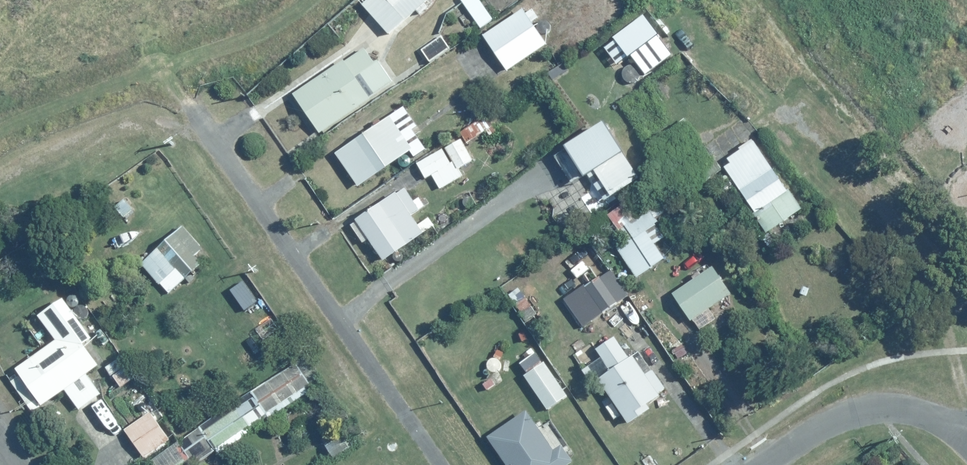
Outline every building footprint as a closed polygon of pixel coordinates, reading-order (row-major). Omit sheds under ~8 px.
[(361,2),(387,34),(415,10),(419,15),(429,6),(423,0),(363,0),(361,2)] [(525,8),(519,0),(518,0),(492,17),(481,0),(461,0),(480,30),(478,31),(504,73),(521,63),(549,44),(533,19),(538,16),(531,4),(525,8)] [(443,34),(420,49),(428,62),(451,46),(443,34)] [(373,60),(362,44),(291,93),(318,131),(394,79),(378,56),(373,60)] [(451,118),(467,141),(490,126),(475,103),(451,118)] [(334,149),(357,184),(412,149),(389,114),(334,149)] [(602,120),(563,145),(552,151),(573,183),(594,170),(609,194),(637,177),(602,120)] [(415,161),(424,178),(432,174),(439,188),(464,175),(459,166),(474,158),(462,136),(415,161)] [(756,137),(726,157),(729,161),(722,165),(766,231),(802,207),(756,137)] [(404,185),(353,218),(349,220),(354,229),(362,241),(366,238),(380,259),(434,225),(428,215),(416,223),(410,214),(424,205),(418,195),(413,198),(404,185)] [(662,197),(638,213),(615,228),(625,242),(617,247),(636,276),(666,256),(657,242),(667,236),(656,220),(671,210),(662,197)] [(212,254),(183,223),(139,263),(168,294),(212,254)] [(713,265),(672,293),(690,320),(731,293),(713,265)] [(564,297),(576,318),(588,320),(619,302),(603,274),(564,297)] [(102,392),(89,374),(100,366),(82,341),(90,335),(62,295),(36,313),(53,338),(13,366),(41,407),(66,390),(78,408),(102,392)] [(594,346),(610,370),(597,378),(627,423),(649,408),(645,403),(658,394),(632,355),(629,357),(613,334),(594,346)] [(534,350),(519,360),(527,371),(523,374),(546,409),(568,394),(545,359),(541,361),(534,350)] [(299,363),(254,390),(268,413),(313,387),(299,363)] [(217,446),(260,419),(248,400),(205,427),(217,446)] [(539,425),(526,407),(486,434),(506,464),(567,464),(574,460),(563,445),(569,441),(552,416),(539,425)] [(151,411),(125,428),(143,455),(169,438),(151,411)] [(148,464),(180,464),(193,457),(180,436),(144,459),(148,464)]
